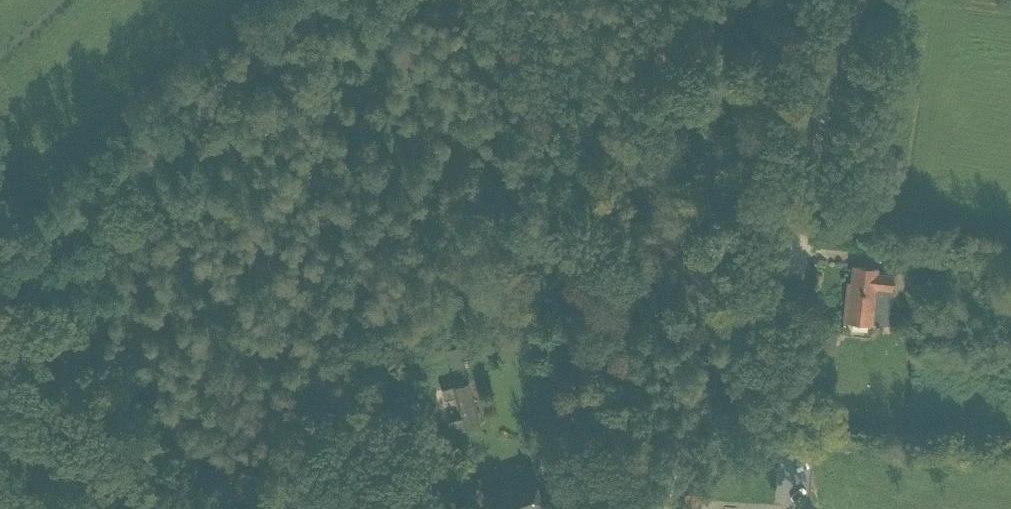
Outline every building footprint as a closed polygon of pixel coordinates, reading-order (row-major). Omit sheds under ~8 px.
[(844,320),(864,322),(887,324),(893,275),(877,273),(877,269),(853,266),(850,291),(847,291),(844,320)] [(459,347),(448,349),(450,357),(452,368),(464,365),(461,354),(459,347)] [(452,386),(442,389),(445,400),(455,397),(458,407),(460,406),(463,417),(449,421),(452,433),(466,429),(480,425),(468,383),(468,382),(460,384),(452,386)] [(485,489),(493,508),(545,508),(546,508),(532,472),(485,489)]
